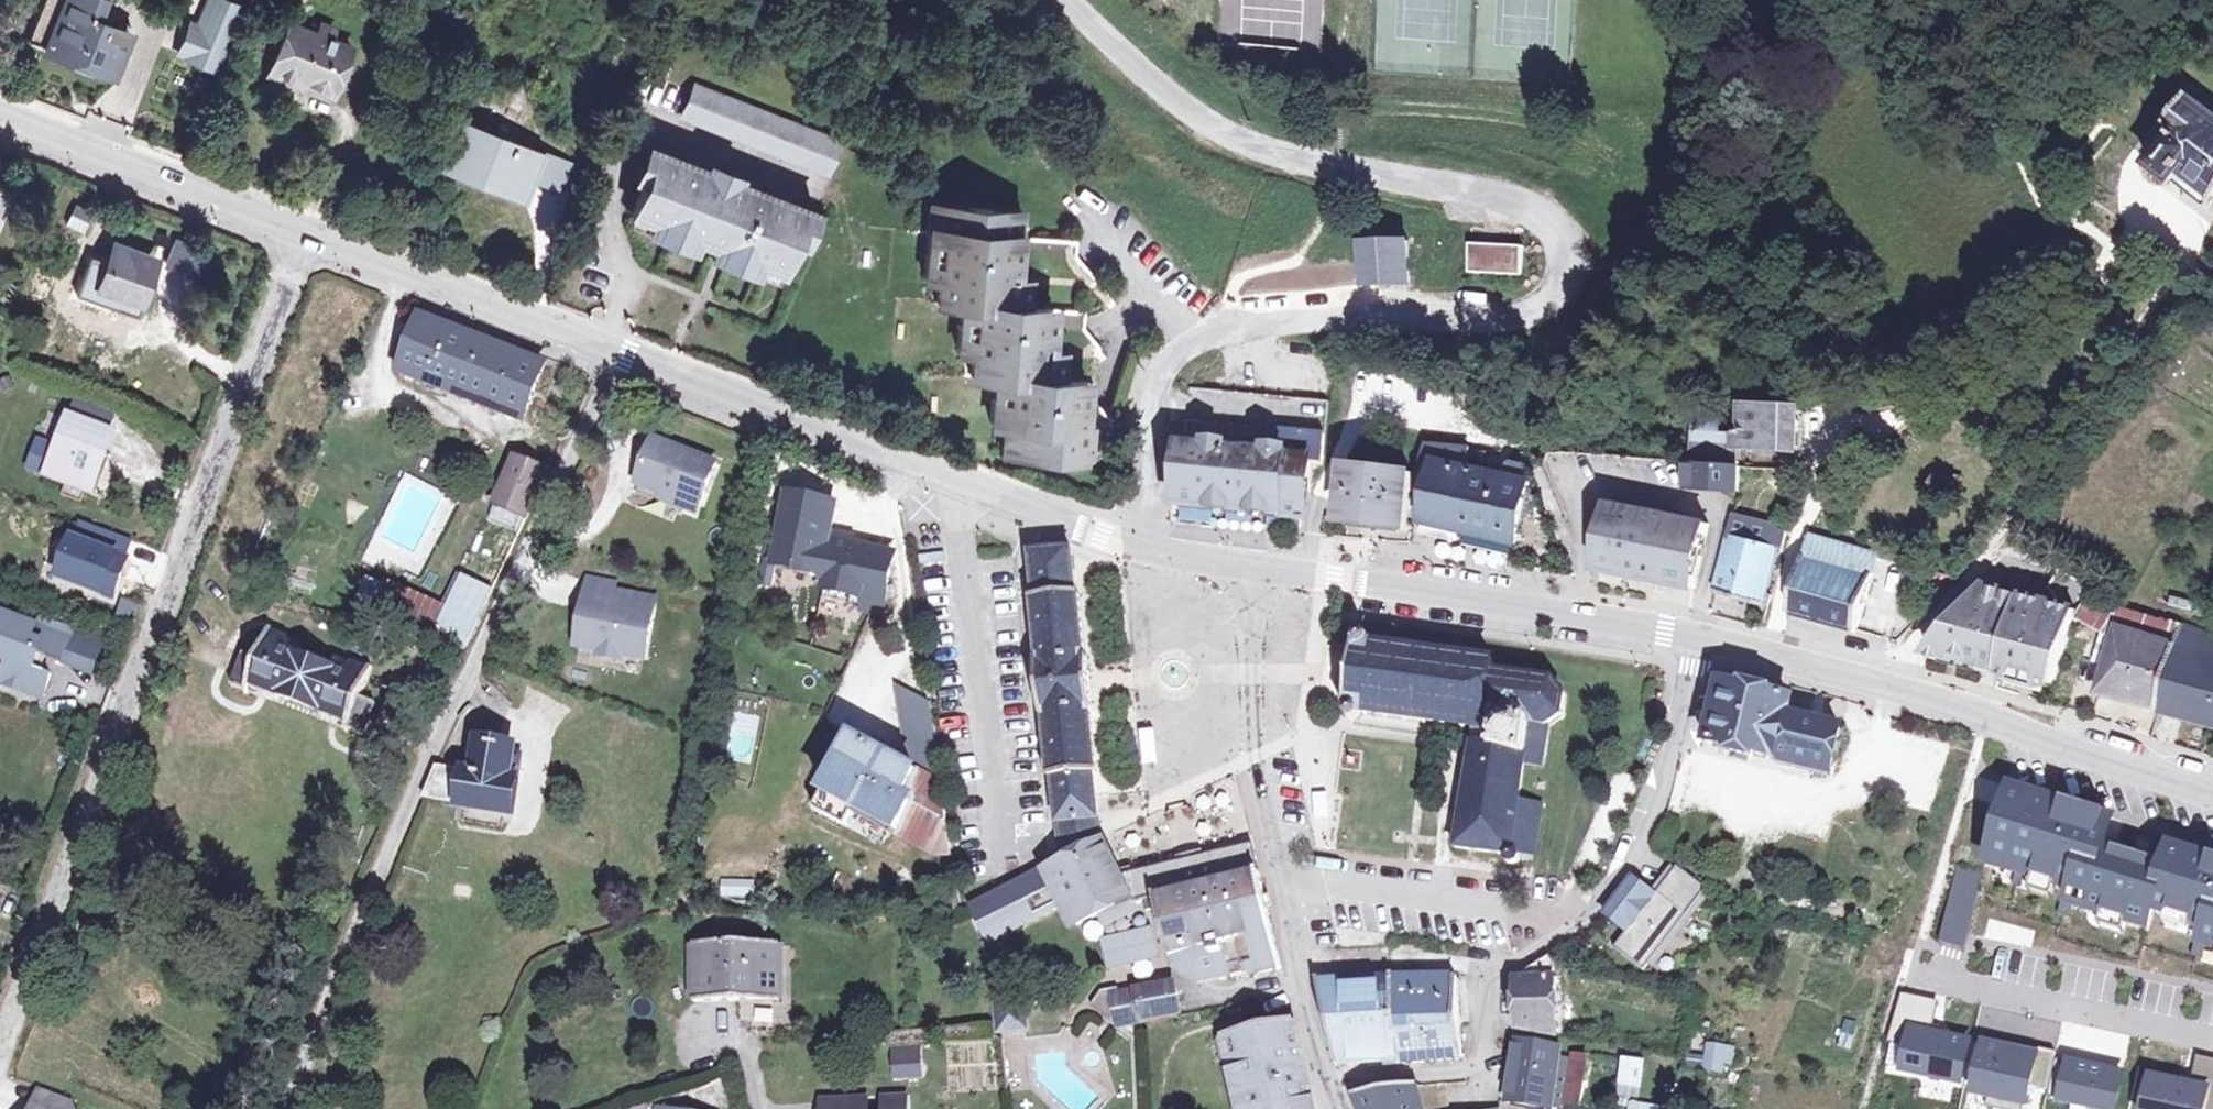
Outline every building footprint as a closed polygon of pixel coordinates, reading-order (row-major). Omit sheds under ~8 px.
[(26,41),(114,71),(129,36),(94,24),(103,0),(42,0),(26,41)] [(233,0),(203,0),(194,20),(187,17),(170,56),(207,72),(238,2),(233,0)] [(312,33),(289,24),(270,70),(331,93),(348,47),(326,38),(330,28),(315,23),(312,33)] [(834,138),(688,85),(676,117),(822,170),(834,138)] [(2193,97),(2167,128),(2174,135),(2150,166),(2173,184),(2182,172),(2212,196),(2212,113),(2193,97)] [(463,129),(453,154),(447,167),(517,195),(523,181),(526,174),(561,189),(571,165),(536,150),(534,155),(463,129)] [(802,207),(652,152),(629,216),(778,271),(802,207)] [(91,208),(70,201),(63,226),(84,232),(91,208)] [(959,306),(1086,317),(1088,281),(1078,264),(1079,249),(1005,242),(1005,218),(931,213),(928,252),(926,277),(937,279),(936,304),(959,306)] [(204,246),(172,233),(162,260),(193,273),(204,246)] [(1405,241),(1359,245),(1361,285),(1408,282),(1405,241)] [(1520,245),(1467,243),(1466,272),(1519,275),(1520,245)] [(151,261),(114,247),(94,298),(123,313),(131,308),(151,261)] [(914,276),(926,277),(928,252),(915,252),(914,276)] [(1085,334),(1086,317),(959,306),(958,329),(957,354),(969,355),(968,378),(992,380),(990,400),(989,424),(1014,426),(1015,451),(1100,458),(1103,422),(1091,403),(1095,352),(1085,334)] [(523,421),(543,368),(425,320),(404,371),(523,421)] [(946,354),(957,354),(958,329),(947,328),(946,354)] [(2212,402),(2212,373),(2210,371),(2196,390),(2212,402)] [(1324,463),(1328,432),(1332,403),(1324,402),(1198,386),(1183,497),(1303,513),(1310,462),(1316,462),(1324,463)] [(978,424),(989,424),(990,400),(979,399),(978,424)] [(1797,448),(1799,407),(1740,404),(1739,446),(1797,448)] [(77,406),(71,422),(110,437),(115,421),(77,406)] [(69,485),(71,480),(91,487),(110,437),(71,422),(50,478),(69,485)] [(714,462),(652,439),(636,482),(679,498),(677,504),(695,510),(714,462)] [(35,443),(26,470),(37,474),(46,447),(35,443)] [(1468,452),(1430,444),(1427,460),(1440,464),(1420,523),(1517,545),(1530,484),(1525,482),(1528,469),(1527,467),(1510,463),(1507,472),(1495,470),(1494,476),(1464,469),(1468,452)] [(1738,465),(1739,446),(1692,444),(1691,462),(1738,465)] [(526,520),(547,473),(514,459),(495,506),(526,520)] [(1405,467),(1332,459),(1325,520),(1398,528),(1405,467)] [(1736,488),(1738,465),(1691,462),(1688,488),(1736,488)] [(775,562),(819,573),(834,509),(790,497),(775,562)] [(1705,522),(1609,505),(1597,570),(1693,587),(1705,522)] [(1784,552),(1791,527),(1735,513),(1713,590),(1738,598),(1763,605),(1778,551),(1784,552)] [(112,599),(130,552),(65,528),(47,575),(112,599)] [(1071,549),(1030,533),(1036,599),(1033,600),(1038,663),(1036,663),(1041,719),(1044,719),(1050,779),(1053,779),(1056,800),(1059,824),(1063,859),(1102,840),(1101,826),(1095,775),(1099,774),(1091,713),(1094,712),(1079,595),(1075,595),(1071,555),(1071,549)] [(1812,539),(1791,612),(1824,622),(1857,631),(1882,557),(1812,539)] [(881,618),(887,589),(894,556),(882,553),(830,542),(822,573),(829,577),(825,593),(865,601),(862,614),(881,618)] [(920,568),(945,567),(945,551),(919,552),(920,568)] [(1986,589),(1934,646),(1936,653),(2056,684),(2086,587),(2050,568),(2045,591),(2053,597),(2056,604),(2057,607),(1986,589)] [(468,650),(494,591),(463,579),(449,607),(386,583),(369,625),(468,650)] [(1120,580),(1112,582),(1114,596),(1122,595),(1120,580)] [(610,614),(585,609),(579,646),(602,650),(607,656),(617,658),(623,654),(646,658),(656,600),(614,592),(610,614)] [(2116,635),(2124,607),(2090,592),(2080,618),(2102,629),(2116,635)] [(2159,707),(2181,624),(2124,607),(2116,635),(2108,664),(2100,692),(2129,699),(2159,707)] [(39,652),(64,661),(72,640),(0,613),(0,655),(13,660),(5,681),(45,696),(54,672),(43,668),(44,663),(37,659),(39,652)] [(2158,710),(2212,724),(2212,634),(2181,624),(2159,707),(2158,710)] [(2108,664),(2116,635),(2102,629),(2094,661),(2108,664)] [(301,702),(317,663),(299,655),(301,649),(286,642),(288,637),(270,631),(258,658),(245,653),(233,685),(258,695),(262,686),(301,702)] [(1357,643),(1353,643),(1350,666),(1346,665),(1342,690),(1347,691),(1344,710),(1347,710),(1347,715),(1350,721),(1359,722),(1361,713),(1472,727),(1469,745),(1526,753),(1524,765),(1541,767),(1547,726),(1565,717),(1569,696),(1555,682),(1490,673),(1492,661),(1372,646),(1372,641),(1371,636),(1362,635),(1357,643)] [(335,670),(317,663),(301,702),(341,719),(338,726),(363,735),(376,703),(363,697),(373,669),(354,662),(352,667),(337,662),(335,670)] [(1792,703),(1722,685),(1707,744),(1733,750),(1732,754),(1753,759),(1754,755),(1832,775),(1843,734),(1788,719),(1792,703)] [(733,713),(729,759),(753,761),(757,715),(733,713)] [(1165,717),(1129,720),(1132,757),(1168,755),(1165,717)] [(936,851),(953,849),(946,799),(940,800),(938,782),(854,740),(816,811),(847,827),(857,810),(936,851)] [(437,767),(422,801),(513,813),(522,756),(514,754),(515,750),(482,745),(475,776),(471,775),(471,773),(437,767)] [(1526,753),(1469,745),(1452,850),(1508,858),(1513,866),(1520,866),(1526,860),(1534,861),(1534,859),(1542,807),(1519,803),(1524,765),(1526,753)] [(1992,804),(1997,787),(1970,779),(1965,795),(1992,804)] [(2111,818),(2012,788),(1989,865),(2072,890),(2068,904),(2147,928),(2153,910),(2207,926),(2202,945),(2212,949),(2212,860),(2171,848),(2166,866),(2103,847),(2111,818)] [(1107,842),(975,904),(992,939),(1068,903),(1079,924),(1101,915),(1106,924),(1135,911),(1148,913),(1151,922),(1162,921),(1172,967),(1199,980),(1255,968),(1255,972),(1284,965),(1253,844),(1122,873),(1107,842)] [(1643,972),(1699,902),(1708,892),(1679,869),(1659,894),(1652,903),(1651,902),(1630,929),(1615,949),(1643,972)] [(1981,876),(1957,869),(1940,946),(1964,953),(1981,876)] [(1652,894),(1634,880),(1607,914),(1624,928),(1626,926),(1630,929),(1651,902),(1647,899),(1652,894)] [(1097,938),(1106,970),(1158,955),(1149,923),(1097,938)] [(696,1002),(782,1001),(782,943),(696,943),(696,1002)] [(1517,978),(1518,1032),(1556,1037),(1556,959),(1551,954),(1520,975),(1521,977),(1517,978)] [(1459,1027),(1456,976),(1392,978),(1392,985),(1394,1030),(1427,1029),(1459,1027)] [(1395,1060),(1394,1030),(1392,985),(1360,986),(1359,981),(1316,982),(1336,1067),(1395,1060)] [(1119,1027),(1143,1023),(1179,1013),(1174,986),(1120,996),(1119,989),(1102,992),(1092,1008),(1110,1020),(1117,1019),(1119,1027)] [(1921,1001),(1902,998),(1890,1038),(1910,1042),(1904,1072),(1960,1083),(1968,1042),(1933,1035),(1915,1031),(1921,1001)] [(1938,1004),(1921,1001),(1915,1031),(1933,1035),(1936,1020),(1938,1004)] [(999,1031),(1021,1029),(1023,1029),(1022,1003),(1009,1004),(997,1004),(999,1031)] [(1222,1037),(1229,1066),(1235,1064),(1245,1108),(1315,1108),(1294,1022),(1222,1037)] [(1460,1057),(1459,1027),(1427,1029),(1429,1060),(1460,1057)] [(1429,1060),(1427,1029),(1394,1030),(1395,1060),(1395,1063),(1429,1060)] [(1570,1055),(1568,1055),(1559,1053),(1560,1048),(1517,1042),(1508,1101),(1552,1107),(1552,1103),(1561,1104),(1563,1104),(1570,1055)] [(1710,1045),(1706,1068),(1720,1070),(1732,1072),(1736,1050),(1710,1045)] [(2036,1057),(1984,1045),(1974,1092),(2027,1104),(2030,1087),(2049,1091),(2055,1061),(2057,1054),(2037,1049),(2036,1057)] [(921,1047),(891,1049),(892,1080),(921,1078),(921,1047)] [(1588,1057),(1576,1055),(1567,1103),(1579,1104),(1588,1057)] [(1642,1093),(1643,1058),(1617,1057),(1617,1093),(1642,1093)] [(2122,1075),(2055,1061),(2049,1091),(2047,1097),(2103,1108),(2115,1108),(2122,1075)] [(1720,1070),(1706,1068),(1702,1091),(1716,1093),(1720,1070)] [(1417,1085),(1403,1086),(1351,1099),(1354,1108),(1420,1108),(1417,1085)] [(69,1097),(41,1086),(33,1108),(36,1108),(65,1108),(69,1097)]
